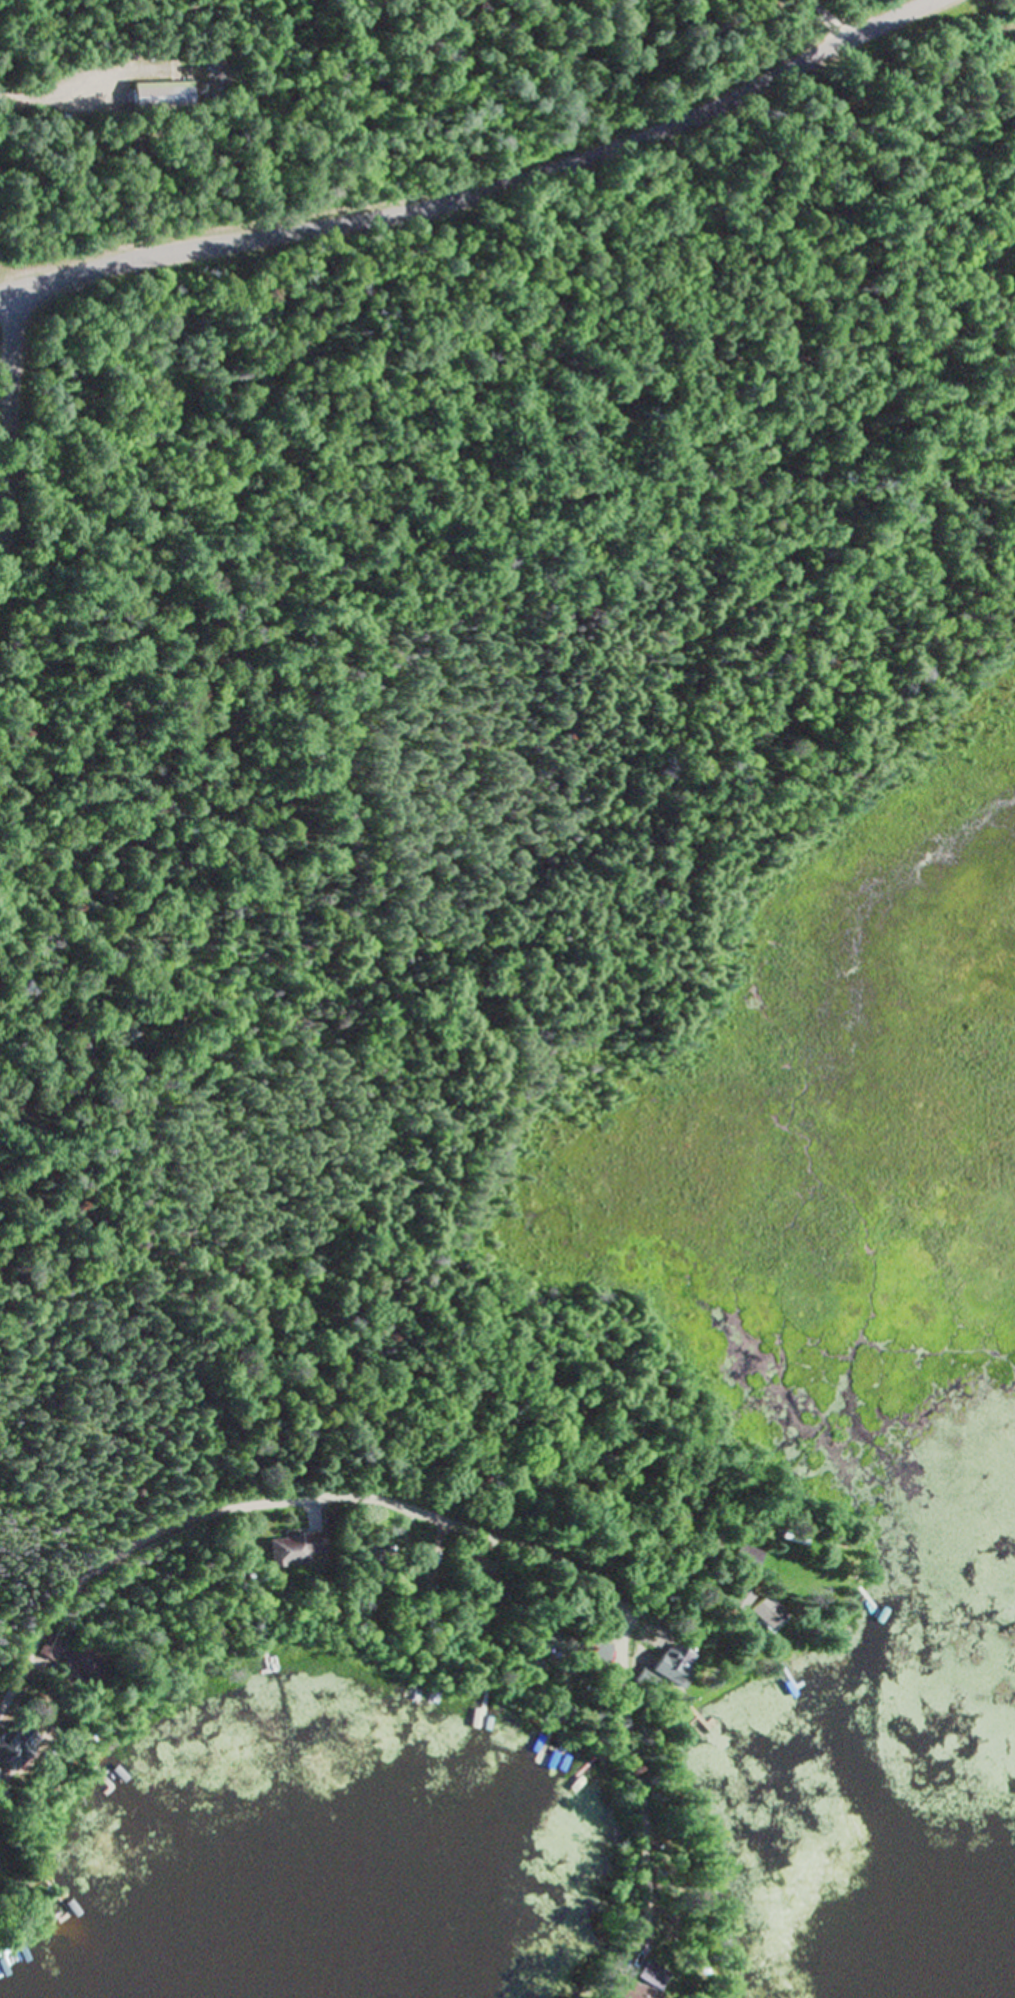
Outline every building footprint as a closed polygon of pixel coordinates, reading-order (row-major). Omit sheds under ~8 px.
[(263,1540),(266,1570),(308,1566),(308,1558),(319,1557),(317,1535),(263,1540)] [(759,1554),(737,1544),(728,1565),(750,1575),(759,1554)] [(733,1613),(751,1601),(743,1589),(725,1601),(733,1613)] [(745,1613),(765,1634),(781,1617),(761,1597),(745,1613)] [(63,1646),(42,1638),(33,1664),(90,1685),(97,1666),(61,1652),(63,1646)] [(609,1647),(588,1642),(583,1660),(605,1665),(609,1647)] [(677,1691),(692,1668),(662,1649),(648,1672),(643,1669),(636,1680),(652,1690),(659,1680),(677,1691)] [(1,1766),(28,1757),(21,1735),(0,1742),(0,1764),(1,1766)] [(667,1968),(642,1960),(635,1984),(616,1978),(610,1997),(658,1997),(667,1968)]
